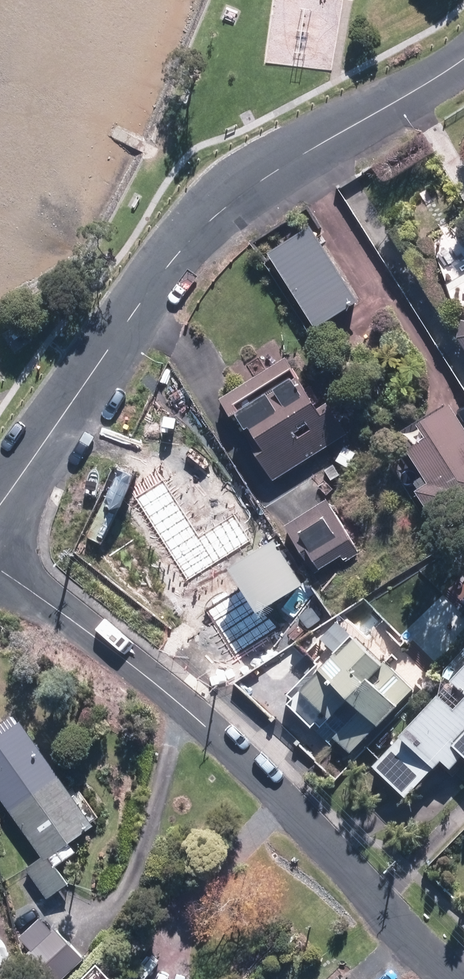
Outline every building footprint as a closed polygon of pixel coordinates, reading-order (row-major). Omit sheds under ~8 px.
[(316,226),(273,252),(320,328),(364,302),(316,226)] [(463,300),(454,336),(463,351),(463,300)] [(272,480),(347,433),(327,400),(321,404),(309,385),(305,389),(285,357),(222,396),(247,436),(245,437),(272,480)] [(437,528),(463,511),(463,430),(446,401),(414,422),(422,435),(404,447),(424,480),(412,488),(437,528)] [(338,461),(348,472),(361,460),(351,449),(338,461)] [(304,546),(317,568),(340,554),(345,561),(358,552),(325,499),(283,525),(299,550),(304,546)] [(224,564),(250,611),(298,585),(272,538),(224,564)] [(332,735),(348,751),(410,689),(382,661),(379,664),(350,636),(333,654),(330,652),(317,665),(329,677),(326,680),(313,667),(295,686),(326,717),(315,728),(326,740),(332,735)] [(403,796),(437,759),(447,768),(460,753),(463,757),(463,648),(444,669),(439,686),(395,733),(397,735),(369,764),(403,796)] [(45,898),(66,883),(53,865),(72,851),(66,842),(92,824),(89,821),(95,816),(77,792),(73,795),(19,720),(13,723),(7,716),(0,721),(0,800),(41,857),(24,868),(45,898)] [(53,978),(58,978),(80,957),(38,916),(14,941),(53,978)] [(95,964),(79,978),(109,978),(95,964)]
